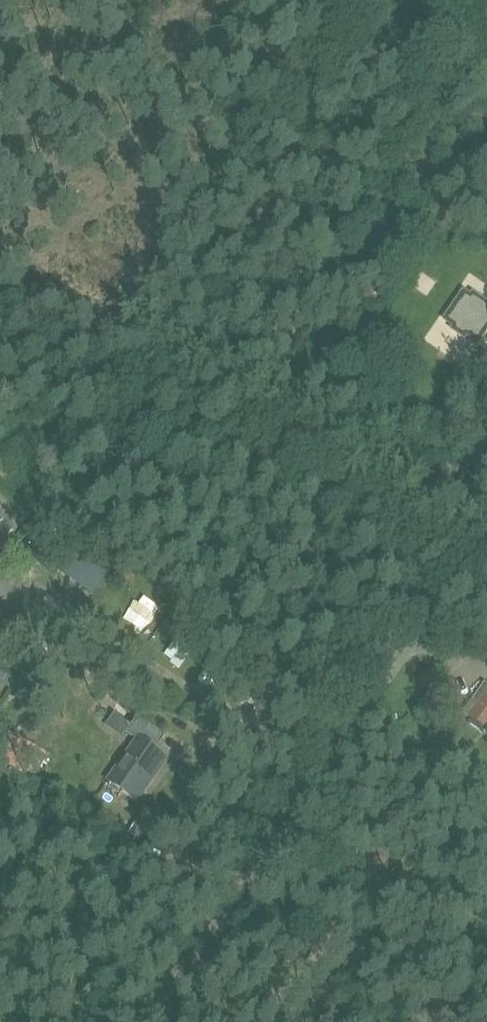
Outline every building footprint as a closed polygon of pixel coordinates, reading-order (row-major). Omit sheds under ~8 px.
[(482,305),(484,302),(473,294),(471,297),(464,292),(445,320),(454,326),(452,329),(465,338),(467,335),(478,343),(486,329),(486,308),(482,305)] [(12,530),(0,517),(0,542),(12,530)] [(485,682),(464,711),(471,716),(468,720),(483,731),(486,727),(486,683),(485,682)] [(135,799),(165,757),(153,748),(163,733),(136,714),(124,730),(135,737),(106,779),(135,799)] [(46,754),(27,741),(17,757),(36,770),(46,754)]
